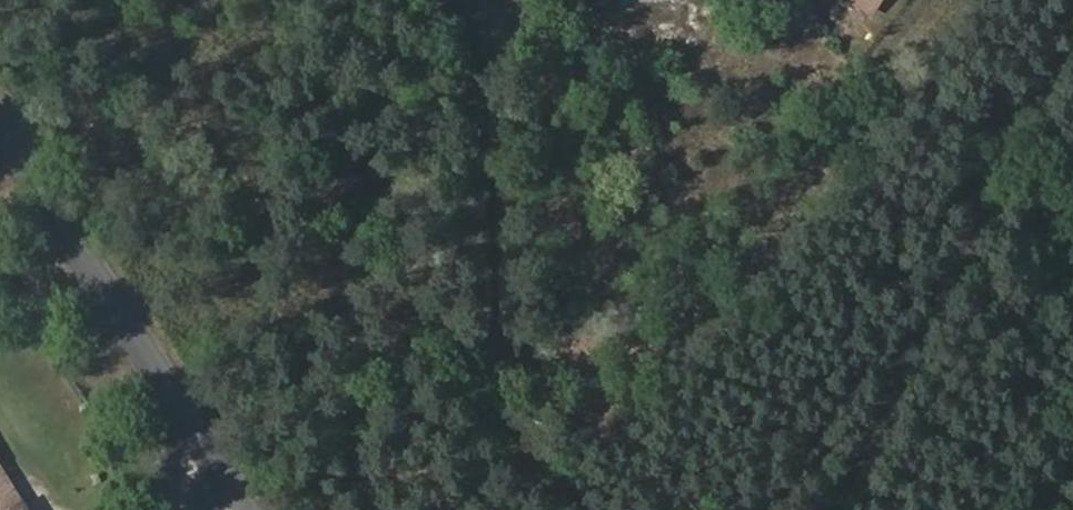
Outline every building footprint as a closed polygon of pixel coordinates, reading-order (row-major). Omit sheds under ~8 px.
[(859,2),(882,16),(891,0),(860,0),(859,2)] [(1,467),(0,468),(0,496),(9,509),(27,509),(28,509),(1,467)] [(0,496),(0,509),(9,509),(0,496)]
